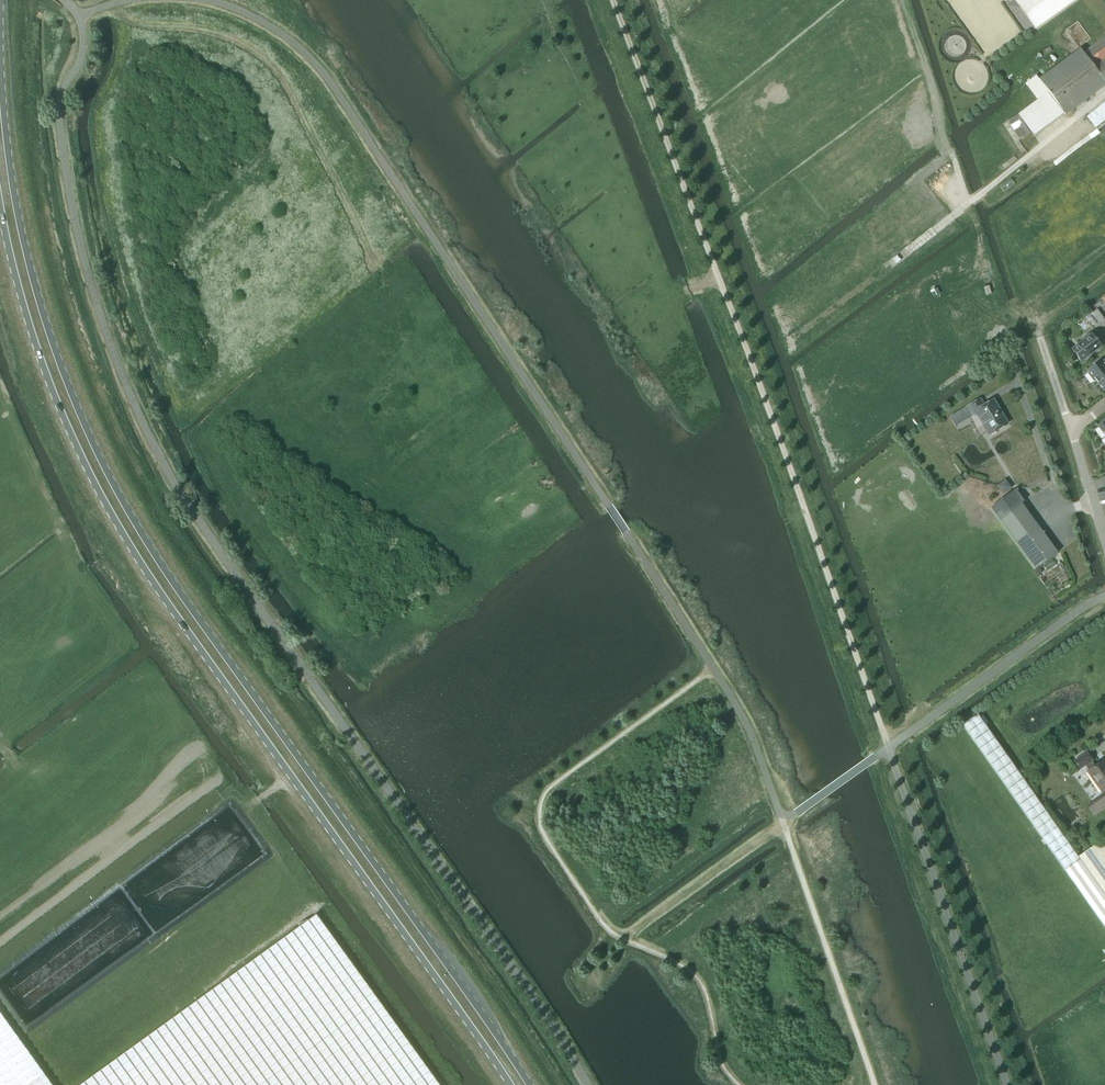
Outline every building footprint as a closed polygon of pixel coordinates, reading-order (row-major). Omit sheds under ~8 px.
[(1016,2),(1035,28),(1075,0),(1018,0),(1016,2)] [(1065,113),(1066,114),(1104,85),(1104,36),(1083,52),(1080,48),(1039,79),(1065,113)] [(1023,110),(1018,113),(1035,135),(1064,113),(1036,76),(1035,76),(1025,84),(1037,100),(1036,100),(1023,110)] [(1086,115),(1093,124),(1097,130),(1104,123),(1104,102),(1086,115)] [(1018,113),(1007,120),(1013,130),(1019,139),(1030,132),(1018,113)] [(1089,187),(1097,197),(1103,192),(1104,195),(1104,174),(1089,187)] [(1087,317),(1095,327),(1104,319),(1097,309),(1087,317)] [(1081,361),(1100,346),(1092,335),(1091,335),(1089,333),(1081,340),(1082,342),(1072,350),(1081,361)] [(1101,363),(1100,362),(1089,370),(1089,371),(1087,373),(1094,381),(1096,379),(1104,390),(1104,389),(1104,360),(1101,363)] [(980,399),(950,417),(955,425),(977,413),(989,434),(1007,424),(993,400),(984,405),(980,399)] [(1006,479),(997,485),(1003,495),(1011,490),(1012,488),(1006,479)] [(1015,489),(990,508),(1035,569),(1058,552),(1021,502),(1024,501),(1015,489)] [(963,725),(1104,927),(1104,895),(1078,856),(978,715),(963,725)] [(1104,789),(1104,762),(1103,760),(1094,766),(1091,761),(1093,759),(1087,751),(1074,760),(1080,769),(1085,765),(1089,770),(1087,771),(1102,792),(1104,789)] [(1087,805),(1094,815),(1104,807),(1104,793),(1087,805)] [(1078,856),(1104,895),(1104,844),(1102,840),(1078,856)] [(80,1084),(440,1084),(316,915),(223,982),(80,1084)] [(0,1012),(0,1084),(52,1084),(0,1012)]
